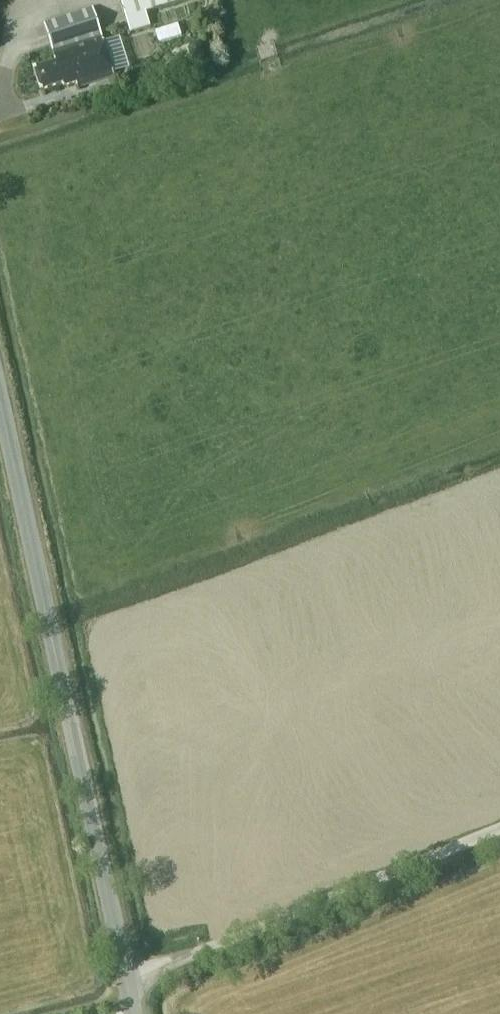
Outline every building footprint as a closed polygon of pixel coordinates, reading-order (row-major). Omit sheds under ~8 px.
[(150,27),(145,11),(181,0),(121,0),(132,32),(150,27)] [(114,75),(93,7),(44,23),(56,61),(34,68),(41,89),(62,83),(63,86),(76,82),(78,88),(114,75)] [(162,28),(164,39),(187,35),(185,24),(162,28)] [(191,56),(196,59),(201,57),(203,52),(201,45),(196,42),(191,44),(188,49),(191,56)]
